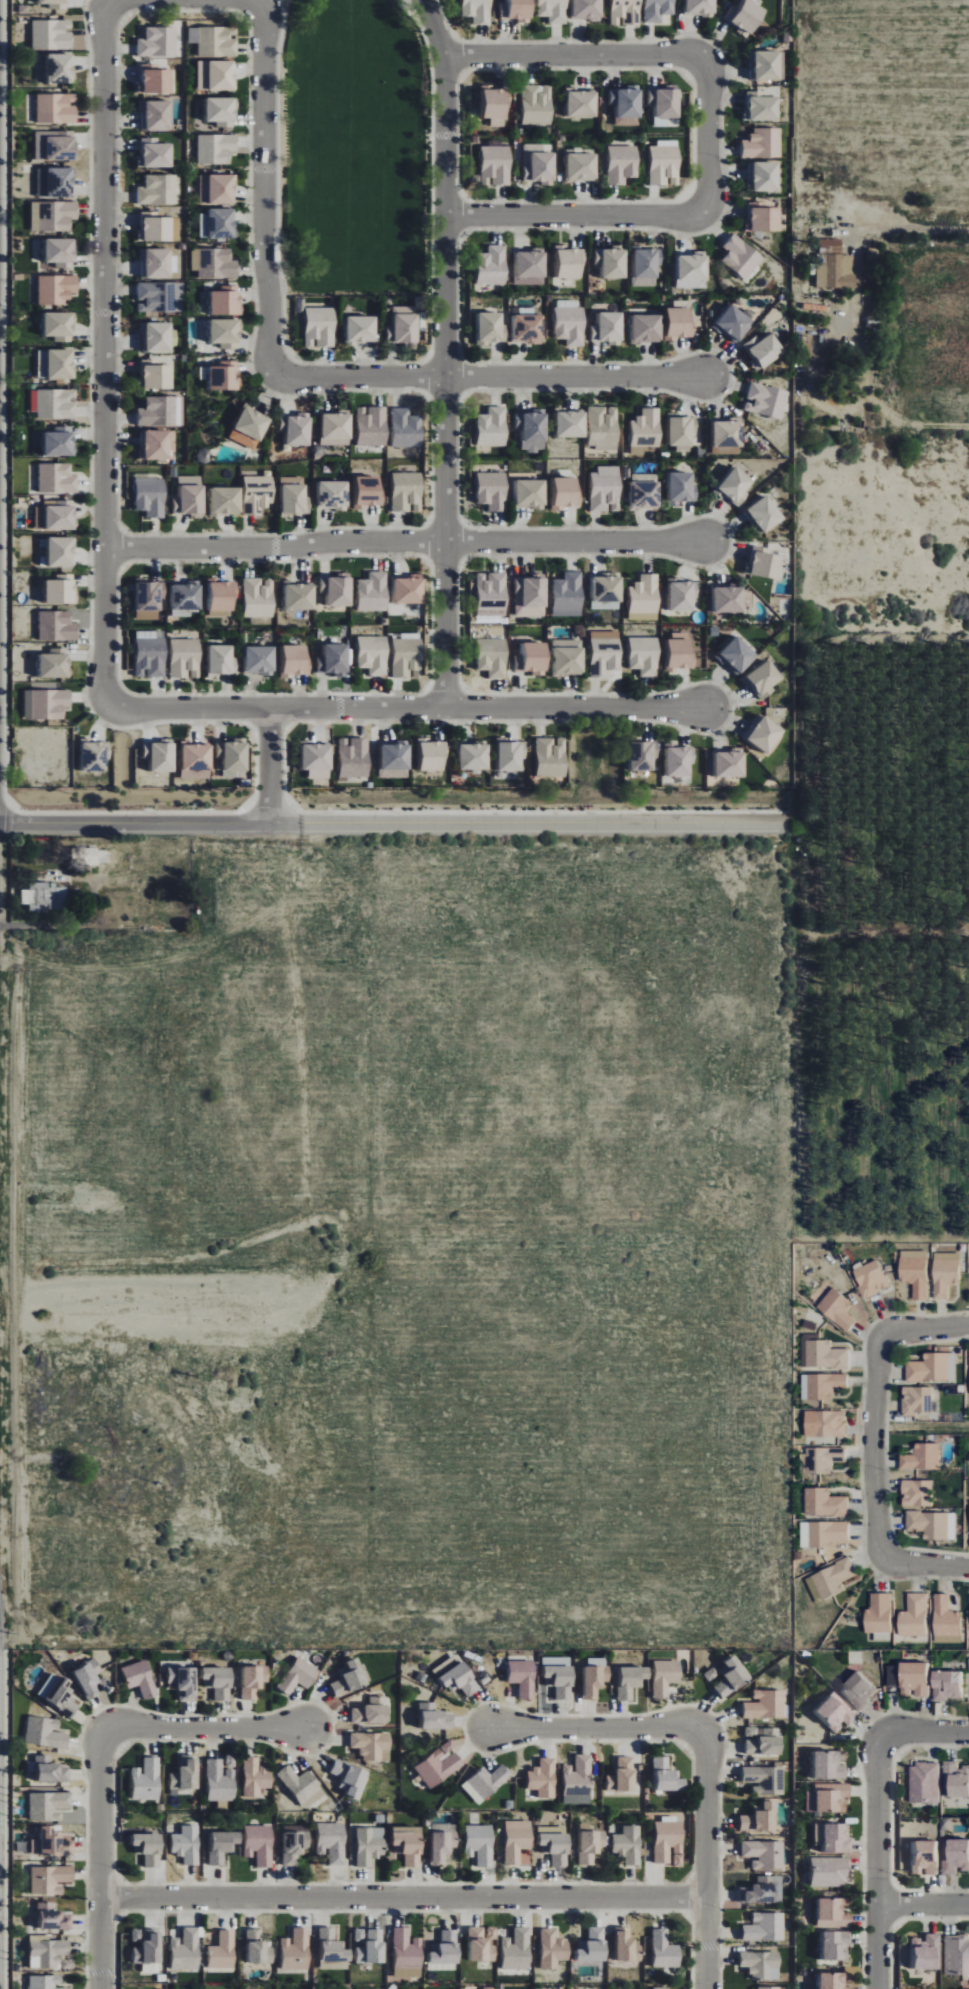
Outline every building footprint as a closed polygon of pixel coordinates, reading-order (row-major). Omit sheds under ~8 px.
[(39,3),(50,4),(50,9),(69,9),(69,0),(39,0),(39,3)] [(474,16),(473,24),(491,24),(492,0),(462,0),(462,16),(474,16)] [(506,2),(500,2),(501,19),(518,19),(518,22),(533,22),(533,0),(506,0),(506,2)] [(567,0),(538,0),(538,16),(549,16),(549,23),(567,23),(567,0)] [(573,20),(602,20),(602,0),(573,0),(573,20)] [(640,24),(640,0),(611,0),(611,25),(640,24)] [(663,23),(663,14),(675,14),(675,0),(645,0),(645,22),(663,23)] [(716,15),(716,0),(687,0),(686,14),(716,15)] [(767,10),(752,0),(743,0),(739,7),(733,4),(723,20),(750,37),(767,10)] [(33,49),(72,49),(72,20),(33,20),(33,49)] [(176,57),(176,27),(146,26),(146,38),(138,38),(137,56),(176,57)] [(237,56),(237,39),(229,39),(229,27),(187,27),(187,43),(198,43),(198,56),(237,56)] [(780,50),(750,51),(750,80),(784,79),(784,62),(780,62),(780,50)] [(74,53),(46,54),(47,83),(75,83),(74,53)] [(197,61),(198,90),(236,90),(235,60),(197,61)] [(172,69),(142,69),(141,92),(172,93),(172,69)] [(552,85),(522,85),(522,124),(551,125),(552,85)] [(508,88),(481,87),(480,117),(491,118),(491,126),(507,127),(508,88)] [(615,126),(640,126),(641,87),(610,87),(610,107),(616,107),(615,126)] [(680,87),(649,88),(649,108),(653,108),(654,117),(681,117),(680,87)] [(597,116),(597,91),(567,91),(568,117),(597,116)] [(77,94),(38,93),(37,123),(77,123),(77,104),(76,104),(77,94)] [(206,121),(217,121),(216,127),(236,127),(237,98),(207,97),(206,121)] [(171,100),(141,101),(141,130),(172,129),(171,100)] [(655,126),(676,127),(676,118),(655,118),(655,126)] [(781,128),(752,127),(752,140),(742,139),(742,157),(781,157),(781,128)] [(35,131),(35,161),(77,160),(76,130),(35,131)] [(198,164),(231,164),(231,151),(238,151),(238,135),(198,135),(198,164)] [(172,167),(173,143),(158,143),(158,138),(140,137),(139,166),(172,167)] [(651,185),(669,185),(680,185),(680,140),(658,140),(658,146),(651,146),(651,185)] [(524,182),(556,182),(555,152),(544,152),(544,144),(523,144),(524,182)] [(511,185),(511,146),(482,145),(481,185),(492,185),(511,185)] [(609,145),(608,185),(626,185),(626,177),(639,177),(639,146),(609,145)] [(750,190),(780,191),(780,161),(751,161),(750,190)] [(48,197),(74,197),(75,168),(48,167),(48,197)] [(177,175),(146,174),(146,186),(138,186),(138,204),(176,204),(177,175)] [(200,204),(236,204),(236,174),(200,174),(200,204)] [(71,231),(71,220),(78,219),(78,202),(31,202),(32,231),(71,231)] [(780,230),(780,207),(765,207),(765,202),(747,202),(747,231),(780,230)] [(200,213),(200,238),(236,238),(236,208),(209,208),(209,213),(200,213)] [(138,240),(172,241),(173,217),(153,217),(153,212),(142,212),(142,228),(138,228),(138,240)] [(747,280),(764,256),(733,233),(723,247),(729,252),(722,262),(747,280)] [(56,268),(75,268),(75,238),(46,238),(46,262),(56,262),(56,268)] [(824,289),(823,249),(818,249),(818,240),(840,240),(840,257),(852,257),(852,275),(854,275),(854,289),(824,289)] [(478,284),(506,285),(507,245),(489,245),(489,253),(479,253),(478,284)] [(555,247),(554,277),(583,278),(583,247),(555,247)] [(627,248),(595,247),(595,267),(600,267),(600,277),(626,278),(627,248)] [(657,247),(633,247),(634,286),(658,286),(657,247)] [(171,249),(143,249),(144,277),(177,276),(177,256),(171,256),(171,249)] [(231,249),(191,249),(191,271),(198,271),(198,279),(239,279),(239,260),(231,260),(231,249)] [(515,284),(546,284),(546,250),(515,250),(515,284)] [(678,288),(708,288),(707,253),(678,253),(678,288)] [(78,275),(39,276),(39,305),(70,305),(69,293),(78,293),(78,275)] [(241,285),(221,286),(221,291),(211,291),(212,315),(241,314),(241,285)] [(555,339),(566,339),(566,346),(584,347),(585,308),(577,307),(577,301),(556,300),(555,339)] [(714,328),(739,344),(755,320),(729,303),(714,328)] [(417,342),(418,307),(394,306),(393,326),(387,326),(387,342),(417,342)] [(336,308),(306,307),(305,346),(316,347),(316,346),(335,346),(336,308)] [(694,337),(692,307),(667,308),(668,338),(694,337)] [(44,336),(55,336),(55,342),(74,342),(75,313),(45,312),(44,336)] [(504,342),(504,312),(479,312),(479,342),(504,342)] [(623,312),(599,312),(599,324),(592,325),(592,341),(608,341),(608,343),(624,342),(623,312)] [(662,315),(633,314),(633,342),(662,342),(662,315)] [(512,343),(543,342),(543,315),(512,315),(512,343)] [(347,316),(347,343),(377,343),(376,316),(347,316)] [(211,319),(212,343),(221,343),(222,349),(241,348),(240,319),(211,319)] [(172,352),(172,322),(143,322),(143,353),(172,352)] [(757,371),(786,353),(773,333),(761,340),(758,335),(744,344),(754,360),(751,362),(757,371)] [(38,378),(74,379),(74,350),(39,349),(38,378)] [(240,389),(239,360),(220,361),(221,366),(209,366),(209,390),(240,389)] [(152,364),(152,361),(144,361),(144,376),(139,376),(138,388),(173,389),(174,365),(152,364)] [(782,419),(788,390),(752,382),(745,410),(782,419)] [(37,419),(77,419),(77,389),(31,389),(31,412),(37,412),(37,419)] [(146,397),(146,408),(138,408),(138,427),(182,426),(182,396),(146,397)] [(256,450),(271,417),(245,405),(230,438),(256,450)] [(387,406),(367,407),(357,407),(358,446),(388,445),(387,406)] [(477,414),(478,446),(507,446),(506,406),(488,407),(488,414),(477,414)] [(607,406),(589,406),(590,449),(619,449),(618,407),(608,407),(607,406)] [(393,408),(392,446),(423,447),(423,415),(410,415),(410,408),(393,408)] [(661,408),(642,408),(642,418),(632,417),(631,446),(660,447),(661,408)] [(587,412),(557,411),(557,437),(586,437),(587,412)] [(298,416),(281,415),(280,433),(288,433),(287,446),(310,446),(311,413),(298,412),(298,416)] [(547,412),(516,412),(516,430),(522,430),(522,451),(548,451),(547,412)] [(351,445),(352,414),(322,413),(322,445),(351,445)] [(669,445),(693,446),(694,440),(703,440),(703,424),(697,424),(697,417),(670,416),(669,445)] [(743,422),(714,421),(714,446),(743,447),(743,422)] [(74,426),(55,426),(55,431),(44,432),(45,456),(75,456),(74,426)] [(170,460),(171,431),(141,430),(141,459),(170,460)] [(78,475),(72,475),(71,463),(39,464),(40,493),(79,492),(78,475)] [(716,491),(738,506),(756,481),(734,465),(716,491)] [(591,472),(591,512),(610,512),(620,512),(620,466),(598,466),(598,472),(591,472)] [(393,473),(394,512),(411,512),(411,504),(423,504),(422,472),(393,473)] [(489,512),(508,511),(507,472),(478,473),(478,504),(489,504),(489,512)] [(694,472),(670,472),(669,502),(698,503),(698,485),(693,485),(694,472)] [(659,474),(630,474),(631,508),(659,508),(659,474)] [(204,514),(204,476),(179,477),(179,497),(173,497),(174,514),(204,514)] [(274,476),(245,477),(245,515),(262,515),(261,506),(274,506),(274,476)] [(355,476),(356,507),(383,507),(383,476),(355,476)] [(308,477),(282,477),(283,514),(309,513),(308,477)] [(581,478),(552,477),(552,510),(563,510),(563,507),(580,507),(581,478)] [(135,479),(136,510),(147,510),(147,518),(166,518),(165,478),(135,479)] [(517,508),(547,507),(546,479),(517,480),(517,508)] [(349,481),(319,481),(319,509),(349,509),(349,481)] [(242,488),(212,487),(212,514),(242,515),(242,488)] [(747,508),(762,534),(785,520),(770,494),(747,508)] [(36,530),(76,530),(76,500),(44,501),(44,506),(35,506),(36,530)] [(49,567),(75,566),(75,537),(48,537),(49,567)] [(746,573),(778,580),(784,554),(751,547),(746,573)] [(552,579),(552,616),(583,616),(583,571),(564,571),(564,579),(552,579)] [(388,611),(387,572),(369,572),(369,579),(358,579),(358,611),(388,611)] [(477,573),(476,616),(506,616),(506,573),(487,573),(477,573)] [(75,574),(56,574),(56,579),(46,579),(47,604),(76,603),(75,574)] [(659,574),(640,574),(640,584),(630,584),(629,613),(659,613),(659,574)] [(321,576),(321,595),(328,594),(328,607),(352,606),(351,575),(321,576)] [(546,616),(546,576),(514,576),(515,616),(546,616)] [(622,577),(592,576),(592,609),(621,609),(622,577)] [(394,577),(395,603),(424,603),(423,577),(394,577)] [(263,578),(244,578),(245,617),(275,616),(274,578),(263,579),(263,578)] [(202,611),(202,581),(187,580),(187,584),(172,584),(172,616),(192,616),(192,611),(202,611)] [(210,616),(235,616),(235,582),(211,581),(210,616)] [(286,582),(285,608),(315,610),(316,584),(286,582)] [(670,612),(694,611),(694,599),(698,599),(698,582),(670,582),(670,612)] [(714,587),(714,612),(743,612),(744,587),(714,587)] [(39,640),(78,641),(79,623),(71,623),(71,611),(39,611),(39,640)] [(590,632),(591,679),(611,678),(611,670),(621,670),(620,631),(590,632)] [(668,669),(692,669),(692,633),(668,632),(668,669)] [(388,637),(359,636),(358,668),(370,668),(369,675),(387,676),(388,637)] [(717,657),(738,677),(758,656),(737,636),(717,657)] [(166,637),(136,638),(136,677),(167,676),(166,637)] [(659,638),(630,637),(629,669),(641,669),(640,676),(659,677),(659,638)] [(201,678),(200,639),(171,639),(171,678),(190,677),(190,678),(201,678)] [(393,678),(410,678),(410,670),(422,670),(422,639),(393,639),(393,678)] [(489,678),(508,678),(507,639),(478,639),(478,671),(489,670),(489,678)] [(583,640),(554,640),(555,675),(584,674),(583,640)] [(548,675),(548,642),(522,643),(522,655),(515,655),(515,672),(533,671),(533,676),(548,675)] [(325,644),(325,656),(318,656),(317,674),(349,675),(350,644),(325,644)] [(233,646),(210,645),(209,675),(237,675),(237,657),(233,657),(233,646)] [(282,645),(282,677),(310,676),(309,645),(282,645)] [(275,646),(246,646),(245,674),(275,674),(275,646)] [(60,648),(50,648),(50,654),(40,654),(40,677),(70,678),(70,654),(60,653),(60,648)] [(771,687),(783,680),(771,660),(743,677),(757,702),(774,692),(771,687)] [(72,690),(25,691),(25,720),(65,719),(65,708),(72,708),(72,690)] [(784,729),(761,713),(744,739),(768,754),(784,729)] [(556,737),(536,738),(537,776),(568,776),(567,738),(556,738),(556,737)] [(369,738),(339,739),(340,777),(369,777),(369,738)] [(445,741),(430,741),(429,738),(418,738),(419,771),(446,771),(445,741)] [(111,740),(82,741),(83,771),(106,771),(106,760),(111,760),(111,740)] [(211,779),(212,745),(190,745),(190,741),(182,740),(182,778),(211,779)] [(247,777),(248,740),(217,740),(217,759),(219,759),(219,770),(223,770),(223,776),(247,777)] [(175,772),(175,741),(144,741),(144,760),(151,760),(151,773),(175,772)] [(410,769),(410,741),(396,741),(396,744),(380,745),(381,769),(410,769)] [(499,771),(523,771),(523,759),(526,759),(526,741),(499,741),(499,771)] [(630,771),(654,771),(654,758),(658,758),(658,741),(630,742),(630,771)] [(332,745),(303,744),(302,770),(309,770),(308,779),(331,779),(332,745)] [(490,744),(460,744),(460,770),(489,770),(490,744)] [(667,747),(667,777),(693,777),(693,747),(667,747)] [(716,778),(744,777),(744,748),(730,748),(730,752),(715,752),(716,778)] [(96,849),(96,866),(78,866),(78,849),(96,849)] [(31,890),(31,883),(47,883),(47,888),(65,888),(66,910),(44,910),(44,913),(27,913),(27,905),(20,905),(20,890),(31,890)] [(928,1257),(928,1300),(912,1300),(912,1285),(907,1285),(907,1282),(902,1282),(902,1257),(928,1257)] [(868,1298),(855,1271),(877,1260),(890,1287),(881,1291),(868,1298)] [(934,1260),(934,1300),(949,1300),(949,1287),(955,1287),(955,1284),(961,1284),(961,1260),(934,1260)] [(818,1308),(849,1332),(858,1322),(847,1314),(852,1308),(850,1306),(853,1303),(834,1288),(818,1308)] [(807,1367),(849,1368),(849,1350),(832,1350),(832,1347),(832,1342),(808,1342),(807,1367)] [(949,1380),(907,1380),(907,1362),(926,1362),(926,1357),(926,1354),(949,1354),(949,1380)] [(808,1375),(848,1374),(848,1388),(835,1388),(835,1395),(831,1395),(831,1400),(808,1401),(808,1375)] [(934,1413),(904,1413),(904,1398),(904,1388),(934,1388),(934,1413)] [(816,1437),(846,1437),(846,1421),(846,1412),(816,1411),(816,1437)] [(941,1469),(900,1469),(900,1455),(914,1455),(914,1449),(918,1449),(918,1443),(941,1443),(941,1469)] [(807,1448),(847,1448),(847,1462),(833,1462),(833,1469),(830,1469),(830,1474),(807,1474),(807,1448)] [(934,1481),(903,1481),(903,1497),(903,1506),(934,1506),(934,1481)] [(807,1514),(848,1515),(848,1497),(831,1497),(831,1494),(831,1489),(807,1489),(807,1514)] [(950,1513),(908,1513),(908,1534),(928,1533),(928,1537),(928,1539),(950,1539),(950,1513)] [(811,1521),(850,1522),(850,1542),(830,1542),(830,1545),(830,1547),(811,1547),(811,1521)] [(811,1575),(850,1557),(858,1574),(843,1582),(845,1586),(846,1589),(824,1600),(811,1575)] [(892,1632),(891,1593),(872,1593),(873,1609),(868,1609),(867,1609),(867,1632),(892,1632)] [(927,1635),(927,1593),(907,1593),(908,1611),(902,1611),(899,1611),(899,1635),(927,1635)] [(935,1635),(935,1594),(949,1594),(949,1609),(953,1609),(953,1612),(962,1612),(962,1635),(935,1635)] [(462,1687),(467,1697),(480,1690),(461,1654),(435,1667),(449,1694),(462,1687)] [(716,1697),(743,1681),(727,1654),(716,1661),(718,1665),(711,1669),(718,1681),(710,1686),(716,1697)] [(298,1682),(308,1689),(321,1671),(298,1656),(277,1687),(289,1695),(298,1682)] [(336,1696),(367,1685),(357,1657),(345,1661),(347,1666),(338,1669),(342,1679),(331,1683),(336,1696)] [(572,1657),(544,1657),(544,1685),(555,1685),(556,1700),(573,1699),(572,1657)] [(609,1658),(585,1658),(584,1699),(598,1699),(598,1688),(604,1688),(604,1681),(608,1681),(609,1658)] [(95,1674),(102,1671),(97,1659),(75,1668),(87,1699),(103,1693),(95,1674)] [(143,1700),(158,1696),(148,1659),(122,1667),(128,1689),(139,1685),(143,1700)] [(676,1683),(675,1660),(649,1661),(650,1699),(665,1698),(665,1683),(676,1683)] [(509,1683),(520,1683),(519,1699),(535,1699),(536,1661),(509,1661),(509,1683)] [(926,1663),(898,1662),(898,1693),(914,1693),(914,1697),(926,1697),(926,1663)] [(259,1700),(259,1682),(269,1683),(269,1666),(243,1665),(242,1700),(259,1700)] [(197,1702),(196,1667),(166,1668),(167,1688),(179,1687),(179,1702),(197,1702)] [(231,1667),(204,1667),(204,1687),(214,1687),(215,1701),(231,1701),(231,1667)] [(618,1700),(634,1701),(634,1686),(641,1686),(641,1667),(618,1667),(618,1700)] [(38,1695),(73,1717),(80,1705),(70,1698),(74,1692),(67,1688),(70,1682),(53,1671),(38,1695)] [(835,1691),(857,1712),(876,1691),(855,1671),(835,1691)] [(931,1699),(960,1700),(960,1671),(931,1671),(931,1699)] [(739,1701),(739,1717),(781,1719),(782,1691),(750,1690),(750,1702),(739,1701)] [(808,1712),(832,1734),(841,1725),(844,1728),(856,1716),(828,1690),(808,1712)] [(353,1706),(352,1723),(388,1724),(388,1697),(370,1696),(370,1706),(353,1706)] [(454,1712),(437,1712),(437,1702),(420,1702),(420,1729),(454,1728),(454,1712)] [(68,1749),(70,1733),(59,1732),(61,1719),(29,1715),(25,1743),(68,1749)] [(777,1728),(742,1727),(742,1754),(777,1754),(777,1728)] [(351,1748),(361,1748),(362,1761),(391,1761),(391,1732),(351,1733),(351,1748)] [(414,1766),(430,1789),(465,1764),(449,1741),(414,1766)] [(806,1752),(807,1779),(843,1779),(843,1763),(842,1763),(842,1751),(806,1752)] [(563,1765),(564,1805),(592,1804),(591,1754),(574,1755),(574,1765),(563,1765)] [(70,1782),(71,1765),(52,1764),(52,1755),(36,1755),(35,1762),(28,1762),(28,1772),(36,1773),(36,1781),(70,1782)] [(171,1789),(199,1788),(198,1755),(180,1756),(181,1772),(170,1773),(171,1789)] [(236,1755),(225,1755),(225,1759),(208,1759),(207,1800),(218,1801),(218,1809),(228,1809),(228,1801),(236,1801),(236,1755)] [(131,1800),(161,1799),(160,1756),(143,1757),(143,1768),(131,1768),(131,1800)] [(635,1756),(617,1757),(618,1775),(607,1775),(607,1791),(635,1790),(635,1756)] [(654,1756),(653,1789),(686,1790),(686,1779),(677,1779),(677,1770),(669,1769),(669,1757),(654,1756)] [(260,1757),(245,1757),(244,1796),(261,1797),(262,1788),(272,1788),(272,1768),(259,1767),(260,1757)] [(330,1773),(343,1779),(338,1790),(359,1798),(370,1771),(337,1758),(330,1773)] [(538,1797),(555,1798),(556,1758),(540,1758),(540,1769),(528,1768),(528,1790),(538,1790),(538,1797)] [(968,1797),(968,1767),(957,1767),(957,1761),(944,1762),(945,1797),(968,1797)] [(483,1766),(461,1786),(479,1805),(513,1775),(503,1763),(490,1774),(483,1766)] [(909,1763),(908,1803),(937,1803),(938,1764),(909,1763)] [(281,1769),(299,1809),(326,1796),(313,1768),(296,1777),(290,1765),(281,1769)] [(780,1766),(738,1768),(738,1784),(750,1784),(750,1796),(781,1795),(780,1766)] [(804,1812),(840,1812),(840,1798),(846,1798),(846,1784),(811,1783),(811,1791),(804,1791),(804,1812)] [(73,1792),(30,1793),(31,1822),(62,1821),(62,1809),(73,1809),(73,1792)] [(767,1801),(756,1801),(756,1811),(747,1811),(748,1815),(735,1815),(736,1831),(768,1830),(767,1801)] [(655,1863),(672,1863),(672,1867),(683,1867),(683,1822),(677,1822),(677,1818),(654,1818),(655,1863)] [(506,1821),(505,1865),(531,1866),(531,1851),(532,1851),(532,1821),(506,1821)] [(329,1865),(346,1865),(346,1823),(316,1823),(317,1854),(329,1854),(329,1865)] [(847,1824),(812,1824),(812,1846),(817,1846),(817,1853),(847,1853),(847,1824)] [(200,1865),(199,1825),(182,1826),(182,1834),(171,1834),(172,1855),(184,1855),(184,1865),(200,1865)] [(273,1867),(273,1825),(245,1826),(245,1857),(256,1857),(256,1867),(273,1867)] [(283,1866),(298,1866),(299,1852),(310,1852),(311,1826),(284,1825),(283,1866)] [(477,1867),(494,1867),(493,1825),(466,1825),(467,1857),(477,1857),(477,1867)] [(640,1825),(623,1825),(623,1834),(613,1834),(613,1854),(625,1854),(625,1865),(640,1865),(640,1825)] [(405,1867),(422,1867),(422,1827),(394,1826),(393,1853),(405,1853),(405,1867)] [(568,1827),(540,1826),(539,1853),(552,1853),(552,1867),(567,1867),(568,1827)] [(75,1855),(75,1838),(60,1838),(60,1827),(41,1827),(41,1839),(32,1839),(32,1855),(75,1855)] [(385,1827),(356,1828),(358,1867),(372,1867),(372,1857),(385,1856),(385,1827)] [(242,1831),(209,1832),(209,1866),(225,1865),(225,1853),(234,1852),(234,1844),(242,1843),(242,1831)] [(432,1866),(446,1866),(446,1854),(451,1854),(451,1847),(457,1847),(457,1832),(432,1831),(432,1866)] [(606,1850),(606,1838),(600,1838),(600,1831),(579,1831),(580,1865),(594,1864),(594,1850),(606,1850)] [(145,1854),(144,1868),(161,1868),(162,1834),(134,1833),(134,1853),(145,1854)] [(967,1840),(943,1839),(943,1875),(955,1875),(955,1870),(967,1870),(967,1840)] [(781,1842),(738,1841),(738,1858),(748,1858),(748,1870),(780,1870),(781,1842)] [(935,1875),(934,1841),(906,1841),(907,1874),(920,1874),(920,1875),(935,1875)] [(846,1859),(806,1858),(805,1886),(845,1887),(846,1859)] [(33,1894),(64,1894),(64,1883),(75,1883),(75,1866),(33,1866),(33,1894)] [(778,1902),(778,1876),(754,1876),(754,1884),(744,1884),(744,1891),(737,1891),(737,1902),(778,1902)] [(843,1899),(811,1898),(811,1927),(848,1927),(848,1912),(843,1912),(843,1899)] [(37,1928),(73,1929),(73,1913),(58,1912),(58,1903),(39,1902),(37,1928)] [(781,1913),(749,1913),(749,1925),(738,1925),(738,1941),(781,1941),(781,1913)] [(470,1960),(496,1961),(497,1927),(470,1926),(470,1960)] [(200,1970),(199,1927),(182,1927),(182,1938),(171,1938),(172,1970),(200,1970)] [(311,1928),(293,1927),(292,1938),(282,1938),(281,1969),(310,1970),(311,1928)] [(320,1968),(350,1969),(351,1949),(343,1949),(343,1941),(335,1940),(335,1928),(322,1927),(320,1968)] [(423,1938),(411,1937),(411,1927),(395,1927),(394,1977),(423,1977),(423,1938)] [(502,1969),(530,1969),(531,1927),(514,1927),(514,1937),(503,1937),(502,1969)] [(578,1961),(606,1961),(606,1927),(588,1927),(588,1941),(578,1941),(578,1961)] [(616,1961),(635,1961),(636,1939),(628,1938),(628,1927),(616,1927),(616,1961)] [(160,1973),(161,1929),(143,1928),(143,1929),(132,1929),(132,1944),(134,1944),(133,1963),(143,1964),(143,1973),(160,1973)] [(262,1928),(247,1929),(248,1963),(274,1963),(274,1948),(267,1948),(267,1940),(262,1940),(262,1928)] [(384,1929),(366,1929),(366,1928),(355,1928),(355,1950),(356,1950),(356,1963),(384,1963),(384,1929)] [(541,1969),(559,1969),(559,1960),(570,1960),(570,1940),(557,1939),(558,1929),(542,1928),(541,1969)] [(667,1929),(653,1928),(652,1967),(679,1967),(680,1945),(667,1945),(667,1929)] [(236,1968),(236,1930),(220,1929),(219,1946),(209,1945),(208,1968),(236,1968)] [(430,1970),(458,1970),(459,1930),(442,1930),(442,1943),(430,1943),(430,1970)] [(846,1961),(846,1932),(815,1931),(814,1960),(846,1961)] [(906,1939),(905,1970),(928,1970),(928,1963),(936,1963),(937,1934),(922,1934),(922,1939),(906,1939)] [(940,1937),(942,1976),(968,1975),(968,1936),(940,1937)] [(59,1968),(59,1956),(70,1956),(71,1941),(31,1940),(31,1967),(59,1968)] [(775,1979),(776,1952),(735,1952),(735,1967),(744,1967),(744,1978),(775,1979)] [(848,1987),(839,1987),(839,1973),(812,1973),(812,1988),(848,1988),(848,1987)] [(73,1987),(62,1987),(62,1975),(30,1975),(30,1988),(73,1988),(73,1987)]
